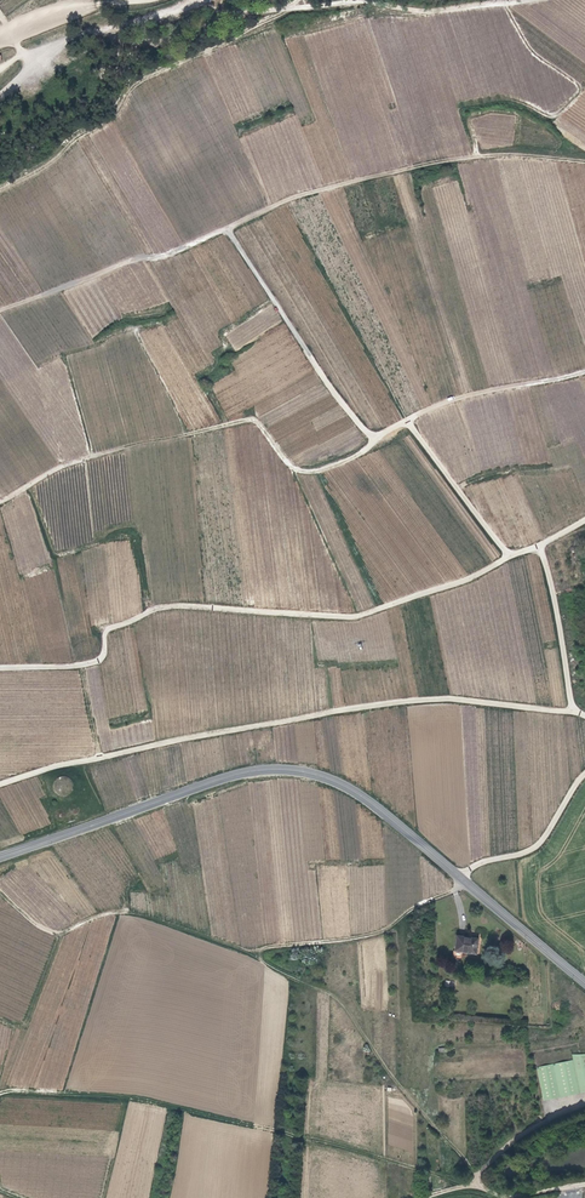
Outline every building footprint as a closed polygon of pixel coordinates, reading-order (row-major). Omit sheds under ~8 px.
[(478,938),(457,936),(455,951),(454,950),(453,958),(462,959),(463,952),(476,954),(478,938)] [(584,1091),(584,1054),(572,1054),(573,1061),(537,1068),(544,1100),(584,1091)]
